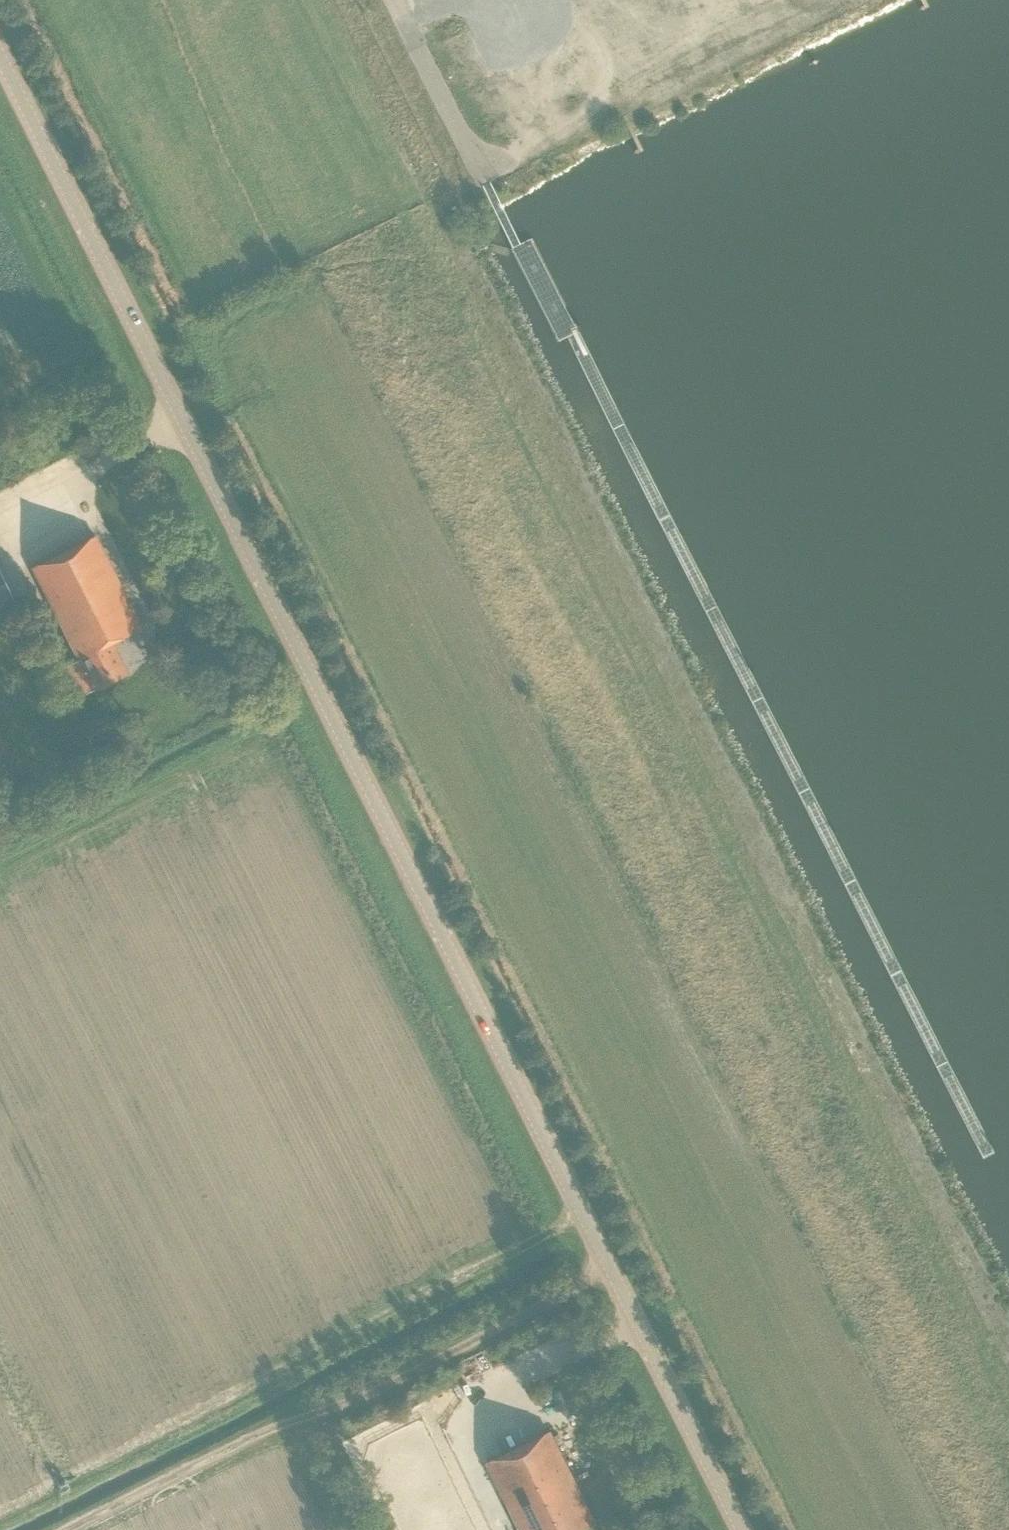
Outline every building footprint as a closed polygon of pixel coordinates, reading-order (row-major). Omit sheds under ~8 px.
[(96,536),(34,568),(79,659),(69,664),(84,696),(98,689),(128,675),(112,643),(141,630),(96,536)] [(21,610),(0,567),(0,620),(21,610)] [(594,1522),(550,1433),(487,1463),(519,1529),(578,1529),(594,1522)]
